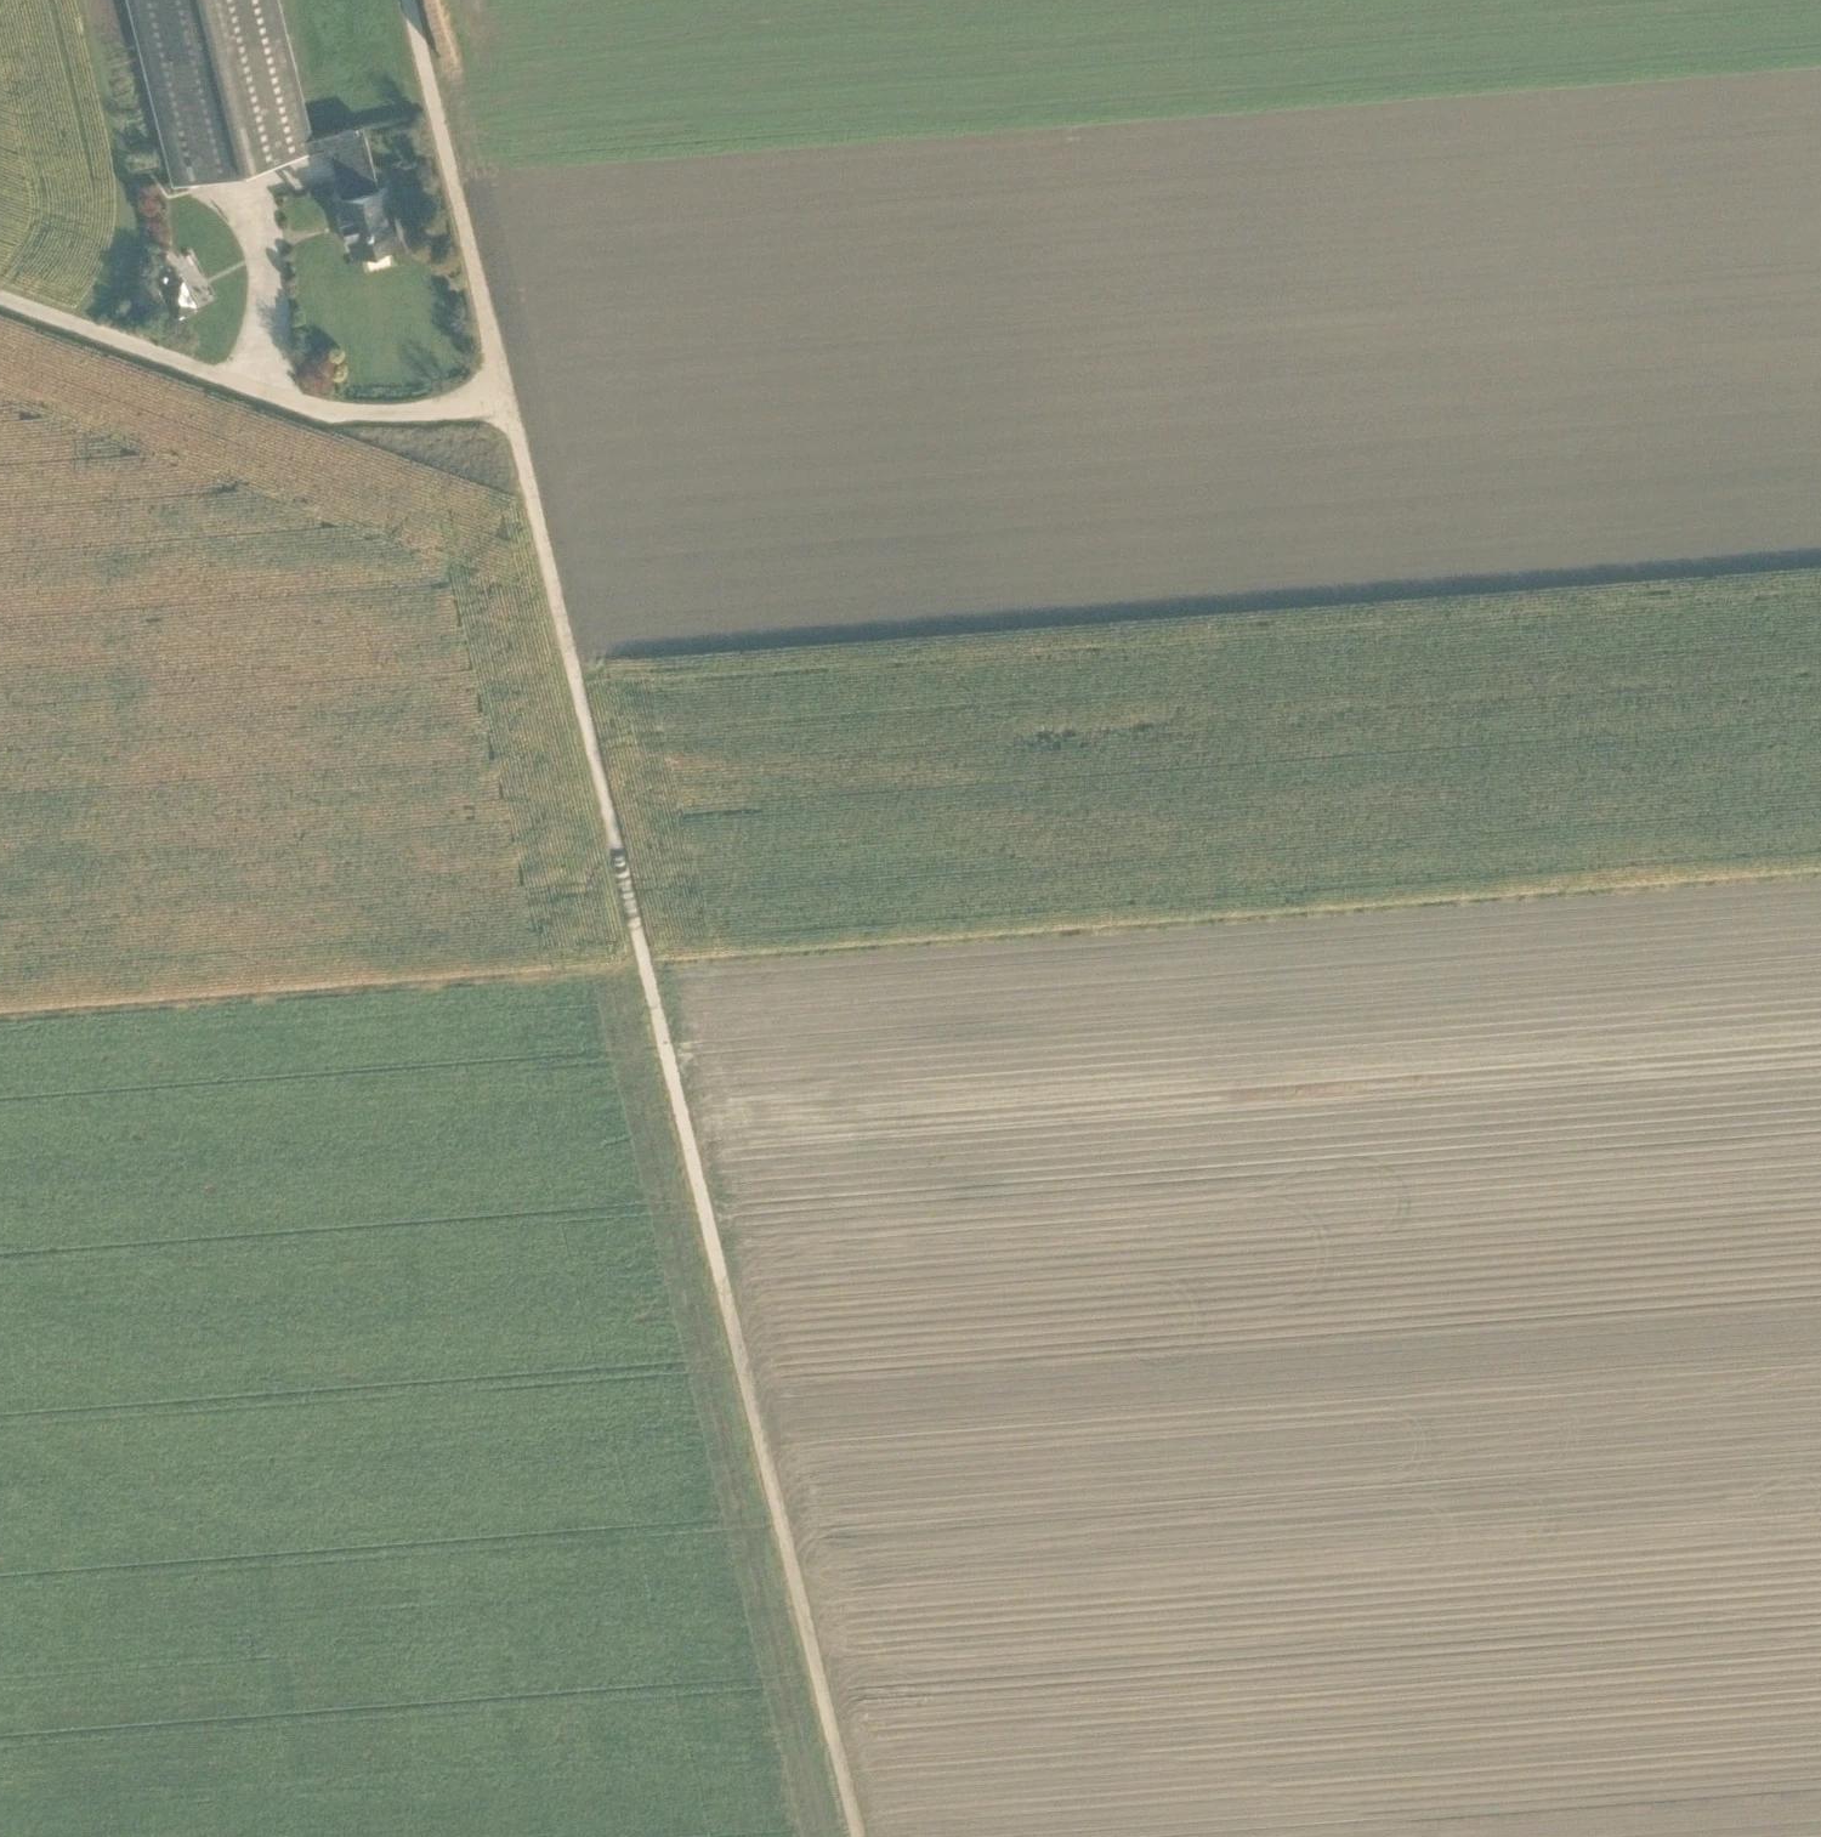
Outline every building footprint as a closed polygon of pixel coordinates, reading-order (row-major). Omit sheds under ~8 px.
[(124,0),(92,0),(97,20),(127,12),(124,0)] [(177,178),(333,139),(346,191),(339,193),(344,212),(341,213),(345,230),(349,230),(353,249),(367,245),(371,261),(389,257),(385,241),(399,238),(384,179),(378,181),(363,119),(310,132),(277,0),(132,0),(177,178)] [(175,317),(200,303),(184,272),(158,285),(175,317)]
